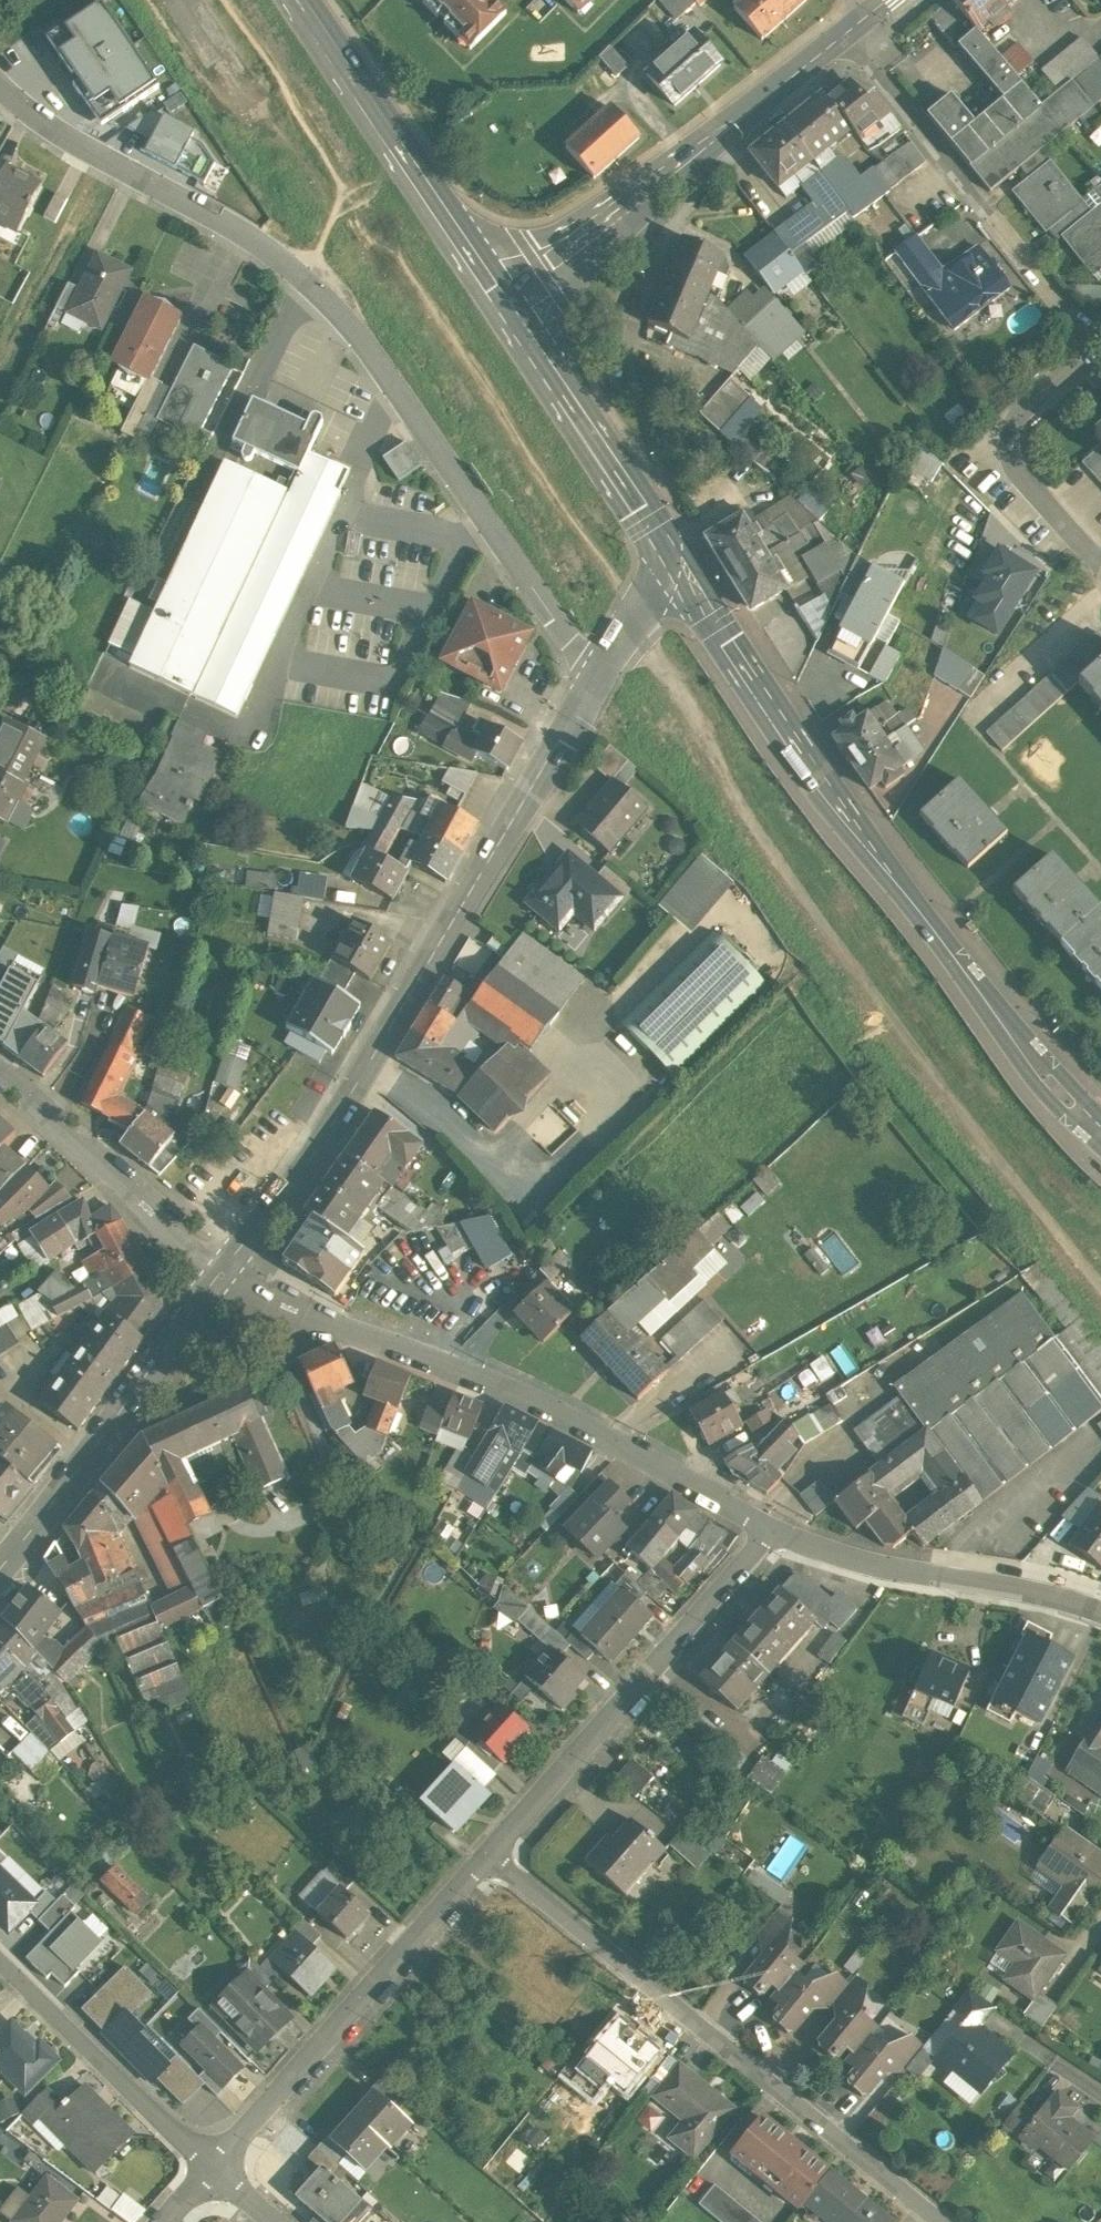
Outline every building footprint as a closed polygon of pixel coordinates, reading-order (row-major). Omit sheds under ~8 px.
[(437,18),(440,15),(447,22),(444,26),(470,51),(505,15),(490,0),(418,0),(437,18)] [(578,15),(593,0),(563,0),(578,15)] [(685,15),(696,5),(691,0),(672,0),(685,15)] [(696,5),(699,8),(708,0),(691,0),(696,5)] [(806,0),(745,0),(734,11),(761,42),(807,1),(806,0)] [(1016,0),(948,0),(950,2),(974,34),(975,34),(988,24),(993,30),(1008,17),(1004,11),(1016,1),(1016,0)] [(100,128),(158,90),(100,2),(46,38),(76,83),(72,85),(100,128)] [(974,34),(950,2),(928,21),(954,50),(956,48),(974,34)] [(975,34),(974,34),(956,48),(985,82),(1003,67),(975,34)] [(692,36),(646,77),(674,108),(720,67),(692,36)] [(1081,39),(1041,72),(1058,92),(1069,83),(1098,59),(1081,39)] [(1017,43),(999,58),(1007,68),(1025,53),(1017,43)] [(609,49),(599,59),(608,69),(617,79),(627,69),(609,49)] [(1025,53),(1007,68),(1015,78),(1033,62),(1025,53)] [(1099,63),(1071,86),(1085,102),(1100,89),(1100,65),(1100,64),(1099,63)] [(1039,108),(1003,67),(985,82),(1002,102),(973,126),(961,136),(979,159),(1040,110),(1039,108)] [(617,79),(608,69),(598,78),(608,90),(618,81),(617,79)] [(1058,92),(1039,108),(1040,110),(979,159),(968,168),(990,194),(1092,110),(1085,102),(1071,86),(1069,83),(1058,92)] [(865,104),(849,84),(826,102),(850,132),(858,143),(889,118),(873,98),(865,104)] [(822,97),(783,129),(810,163),(824,152),(850,132),(826,102),(822,97)] [(950,98),(927,117),(950,145),(961,136),(973,126),(958,107),(959,102),(956,99),(951,99),(950,98)] [(611,109),(565,150),(593,181),(639,140),(611,109)] [(126,129),(153,143),(165,120),(152,113),(126,129)] [(889,118),(858,143),(868,154),(879,148),(901,132),(889,118)] [(189,142),(193,135),(165,120),(153,143),(147,156),(175,170),(176,169),(189,142)] [(810,163),(783,129),(750,156),(778,190),(810,163)] [(901,132),(879,148),(868,154),(882,164),(894,155),(910,143),(901,132)] [(979,159),(961,136),(950,145),(968,168),(979,159)] [(201,148),(189,142),(176,169),(205,184),(214,166),(201,148)] [(926,164),(910,143),(894,155),(910,176),(926,164)] [(858,181),(843,162),(834,160),(831,162),(824,152),(810,163),(819,174),(848,213),(853,219),(874,203),(858,181)] [(1050,163),(1040,152),(1020,170),(1028,180),(1050,163)] [(894,155),(882,164),(898,185),(910,176),(894,155)] [(819,174),(810,163),(778,190),(786,199),(802,186),(803,187),(819,174)] [(1081,202),(1050,163),(1028,180),(1011,194),(1045,235),(1048,232),(1075,210),(1074,208),(1081,202)] [(882,164),(858,181),(874,203),(898,185),(882,164)] [(7,169),(0,181),(0,224),(18,233),(32,204),(31,204),(41,186),(7,169)] [(819,174),(803,187),(816,205),(832,225),(848,213),(819,174)] [(1093,195),(1100,205),(1100,188),(1093,195)] [(1081,202),(1074,208),(1075,210),(1083,220),(1091,214),(1081,202)] [(816,205),(790,225),(806,245),(832,225),(816,205)] [(1060,240),(1092,280),(1100,272),(1100,205),(1091,214),(1083,220),(1060,240)] [(1083,220),(1075,210),(1048,232),(1057,242),(1060,240),(1083,220)] [(806,245),(790,225),(775,237),(791,257),(805,246),(806,245)] [(791,257),(775,237),(747,259),(774,294),(803,272),(791,257)] [(724,259),(684,242),(670,274),(710,292),(724,259)] [(821,266),(805,246),(791,257),(803,272),(807,277),(821,266)] [(924,249),(903,265),(911,276),(932,260),(924,249)] [(945,277),(932,260),(911,276),(953,332),(1008,290),(979,251),(945,277)] [(80,289),(68,313),(101,330),(131,271),(97,255),(80,289)] [(710,292),(670,274),(648,326),(672,337),(688,344),(709,294),(710,292)] [(69,284),(57,308),(68,313),(80,289),(69,284)] [(728,314),(709,294),(688,344),(672,337),(667,346),(735,375),(758,347),(728,314)] [(757,306),(748,296),(728,314),(758,347),(778,329),(771,320),(757,306)] [(768,296),(757,306),(771,320),(782,311),(768,296)] [(146,302),(114,365),(120,368),(119,370),(128,379),(140,381),(141,379),(147,382),(149,379),(179,318),(173,315),(174,314),(165,305),(153,303),(152,305),(146,302)] [(798,329),(782,311),(771,320),(778,329),(758,347),(767,357),(798,329)] [(172,392),(158,420),(159,421),(197,440),(233,370),(194,350),(172,392)] [(128,379),(119,370),(111,386),(137,400),(147,382),(141,379),(140,381),(128,379)] [(137,400),(120,434),(132,440),(145,415),(160,386),(160,384),(149,379),(147,382),(137,400)] [(730,380),(699,416),(719,433),(749,398),(730,380)] [(160,386),(145,415),(158,421),(159,421),(158,420),(172,392),(160,386)] [(306,426),(252,400),(233,443),(244,448),(242,453),(242,456),(243,458),(244,459),(246,460),(248,461),(250,460),(252,458),(254,453),(295,472),(299,474),(308,456),(318,433),(323,421),(322,418),(313,414),(311,415),(306,426)] [(1093,438),(1100,446),(1100,447),(1100,430),(1093,438)] [(406,443),(383,460),(399,483),(422,467),(406,443)] [(1100,446),(1081,464),(1100,485),(1100,447),(1100,446)] [(299,474),(235,617),(273,635),(349,475),(340,471),(308,456),(299,474)] [(275,488),(225,465),(152,622),(135,658),(131,668),(192,697),(193,696),(196,698),(209,672),(235,617),(299,474),(295,472),(292,479),(291,479),(289,483),(280,478),(275,488)] [(747,514),(706,539),(728,576),(764,554),(755,540),(761,536),(747,514)] [(799,535),(786,515),(774,523),(776,527),(786,542),(799,535)] [(815,524),(799,535),(805,543),(821,533),(815,524)] [(761,536),(755,540),(764,554),(765,556),(785,543),(786,542),(776,527),(761,536)] [(786,542),(785,543),(798,564),(802,561),(801,560),(811,554),(805,543),(799,535),(786,542)] [(785,543),(765,556),(770,563),(775,560),(788,580),(807,569),(802,561),(798,564),(785,543)] [(841,544),(829,551),(836,564),(853,555),(841,544)] [(980,577),(994,553),(980,544),(969,577),(983,587),(987,581),(980,577)] [(811,554),(801,560),(802,561),(807,569),(817,586),(841,572),(836,564),(829,551),(825,546),(811,554)] [(973,625),(996,639),(1037,575),(997,550),(994,553),(980,577),(987,581),(983,587),(973,602),(983,609),(973,625)] [(764,554),(728,576),(750,612),(792,586),(788,580),(775,560),(770,563),(765,556),(764,554)] [(841,572),(817,586),(823,596),(832,611),(840,594),(857,558),(853,555),(836,564),(841,572)] [(872,568),(857,558),(840,594),(854,602),(872,568)] [(872,568),(854,602),(855,602),(842,627),(872,643),(873,643),(886,616),(904,584),(872,568)] [(823,596),(797,611),(817,642),(832,611),(823,596)] [(497,619),(472,606),(443,662),(467,675),(469,672),(477,676),(475,679),(500,692),(512,667),(509,666),(513,658),(516,660),(529,635),(505,623),(503,626),(495,622),(497,619)] [(126,610),(109,646),(135,658),(152,622),(126,610)] [(273,635),(235,617),(209,672),(248,689),(273,635)] [(842,626),(827,654),(858,670),(872,643),(842,627),(842,626)] [(985,735),(1000,752),(1100,661),(1100,639),(1096,634),(985,735)] [(1077,685),(1100,712),(1100,663),(1077,685)] [(984,677),(971,668),(957,691),(970,699),(984,677)] [(248,689),(209,672),(196,698),(235,716),(248,689)] [(879,690),(856,704),(865,717),(874,711),(887,702),(879,690)] [(471,704),(441,695),(431,715),(458,729),(471,704)] [(887,702),(874,711),(884,726),(892,736),(893,736),(904,728),(897,717),(898,717),(887,702)] [(898,717),(897,717),(904,728),(906,727),(915,720),(908,710),(898,717)] [(874,711),(866,717),(876,731),(884,726),(874,711)] [(458,729),(431,715),(420,735),(447,749),(454,736),(458,729)] [(851,718),(840,725),(845,731),(833,739),(851,765),(884,742),(876,731),(866,717),(865,717),(856,724),(851,718)] [(205,732),(180,721),(173,737),(177,738),(178,737),(198,747),(205,732)] [(481,723),(475,735),(483,739),(490,728),(481,723)] [(4,726),(0,734),(0,818),(3,819),(21,781),(24,782),(42,744),(4,726)] [(906,727),(904,728),(893,736),(900,746),(911,762),(924,753),(906,727)] [(521,744),(490,728),(483,739),(478,749),(475,755),(477,755),(507,771),(521,744)] [(478,749),(454,736),(447,749),(473,762),(477,755),(475,755),(478,749)] [(198,747),(178,737),(177,738),(160,778),(146,802),(183,818),(199,783),(205,786),(218,756),(198,747)] [(884,742),(851,765),(869,790),(881,783),(885,789),(903,777),(899,770),(903,767),(892,751),(885,741),(884,742)] [(628,762),(609,746),(592,767),(610,783),(611,782),(628,762)] [(911,762),(900,746),(892,751),(903,767),(911,762)] [(628,762),(611,782),(621,791),(638,771),(628,762)] [(477,775),(449,770),(442,783),(451,788),(464,796),(465,796),(477,775)] [(959,781),(919,817),(967,870),(1007,835),(959,781)] [(610,783),(575,824),(610,853),(645,811),(621,791),(611,782),(610,783)] [(464,796),(451,788),(446,796),(460,804),(464,796)] [(414,802),(393,800),(377,833),(396,835),(399,830),(410,810),(414,802)] [(410,810),(399,830),(425,839),(427,836),(433,823),(430,821),(437,804),(431,800),(425,813),(423,817),(410,810)] [(477,825),(437,804),(430,821),(433,823),(427,836),(461,854),(477,825)] [(396,835),(377,833),(367,852),(369,853),(382,860),(396,835)] [(461,854),(427,836),(425,839),(411,864),(447,883),(461,854)] [(369,853),(354,881),(393,902),(408,874),(382,860),(369,853)] [(596,879),(569,857),(529,904),(559,930),(579,905),(600,922),(619,900),(619,899),(596,879)] [(691,937),(734,885),(702,858),(659,910),(691,937)] [(1099,910),(1052,858),(1013,893),(1060,946),(1099,910)] [(632,890),(605,868),(596,879),(619,899),(619,900),(622,902),(632,890)] [(246,886),(277,889),(279,875),(248,871),(246,886)] [(330,879),(303,874),(299,897),(304,898),(326,902),(330,879)] [(299,897),(276,893),(269,936),(297,941),(304,898),(299,897)] [(121,905),(118,923),(135,926),(138,907),(121,905)] [(1060,946),(1100,992),(1100,912),(1099,910),(1060,946)] [(392,944),(354,921),(331,960),(355,974),(370,982),(392,944)] [(125,933),(115,930),(112,938),(123,942),(125,933)] [(522,940),(510,931),(503,939),(515,948),(522,940)] [(713,932),(620,1024),(673,1079),(766,986),(713,932)] [(112,938),(95,933),(89,951),(107,956),(112,939),(112,938)] [(503,939),(497,935),(489,947),(507,960),(515,948),(503,939)] [(586,981),(525,935),(522,940),(515,948),(507,960),(500,970),(560,1015),(586,981)] [(112,938),(112,939),(107,956),(98,986),(132,996),(146,949),(123,942),(112,938)] [(3,949),(0,955),(0,993),(9,975),(18,957),(3,949)] [(89,951),(86,950),(75,987),(96,993),(98,986),(107,956),(89,951)] [(355,974),(331,960),(318,983),(342,997),(355,974)] [(479,999),(474,1006),(471,1006),(491,1021),(532,1052),(560,1015),(500,970),(492,981),(479,999)] [(9,975),(0,993),(0,1047),(6,1050),(25,1015),(37,990),(9,975)] [(483,975),(470,993),(479,999),(492,981),(483,975)] [(445,979),(430,1005),(444,1013),(459,987),(445,979)] [(318,983),(314,981),(286,1030),(292,1033),(285,1044),(320,1064),(326,1053),(332,1056),(342,1038),(344,1039),(351,1026),(350,1026),(360,1007),(342,997),(318,983)] [(65,999),(57,997),(55,1003),(62,1006),(65,999)] [(55,1003),(48,1001),(39,1025),(43,1029),(50,1034),(70,1008),(62,1006),(55,1003)] [(444,1013),(430,1005),(414,1033),(441,1048),(443,1045),(455,1029),(459,1022),(444,1013)] [(491,1021),(471,1006),(463,1017),(478,1029),(479,1028),(484,1031),(491,1021)] [(129,1009),(116,1037),(138,1046),(148,1018),(129,1009)] [(43,1029),(25,1015),(6,1050),(20,1060),(43,1029)] [(478,1029),(463,1017),(459,1022),(455,1029),(470,1040),(475,1043),(484,1031),(479,1028),(478,1029)] [(50,1034),(43,1029),(20,1060),(43,1078),(66,1046),(50,1034)] [(470,1040),(455,1029),(443,1045),(460,1055),(470,1040)] [(460,1055),(443,1045),(441,1048),(414,1033),(399,1058),(448,1088),(459,1071),(466,1058),(460,1055)] [(138,1046),(116,1037),(111,1047),(133,1055),(138,1046)] [(236,1089),(251,1047),(232,1041),(217,1083),(236,1089)] [(133,1055),(111,1047),(103,1063),(125,1072),(133,1055)] [(477,1083),(459,1071),(448,1088),(463,1098),(499,1132),(550,1077),(519,1047),(508,1059),(505,1057),(490,1073),(488,1071),(477,1083)] [(160,1070),(164,1057),(156,1053),(152,1065),(160,1070)] [(138,1111),(112,1099),(125,1072),(103,1063),(83,1106),(129,1127),(138,1111)] [(146,1116),(138,1111),(129,1127),(134,1129),(146,1116)] [(375,1113),(346,1156),(394,1190),(394,1189),(423,1146),(375,1113)] [(175,1140),(146,1116),(134,1129),(121,1145),(151,1168),(175,1140)] [(3,1149),(15,1135),(0,1121),(0,1152),(3,1149)] [(3,1149),(0,1152),(0,1194),(0,1195),(26,1169),(3,1149)] [(346,1156),(327,1180),(368,1208),(375,1213),(379,1208),(401,1226),(419,1207),(394,1189),(394,1190),(346,1156)] [(0,1195),(0,1227),(1,1226),(2,1226),(26,1212),(27,1212),(48,1191),(48,1190),(26,1169),(19,1177),(0,1195)] [(368,1208),(327,1180),(305,1213),(314,1218),(333,1227),(346,1241),(368,1208)] [(48,1191),(27,1212),(37,1220),(72,1200),(55,1183),(48,1190),(48,1191)] [(86,1201),(61,1216),(77,1243),(79,1246),(99,1234),(102,1235),(122,1223),(111,1207),(91,1220),(86,1201)] [(419,1207),(401,1226),(409,1233),(435,1228),(445,1226),(419,1207)] [(61,1216),(33,1233),(50,1260),(77,1243),(61,1216)] [(502,1216),(487,1219),(503,1246),(515,1239),(502,1216)] [(487,1219),(475,1221),(488,1245),(490,1248),(501,1242),(487,1219)] [(475,1221),(462,1224),(473,1244),(476,1248),(477,1251),(488,1245),(475,1221)] [(462,1224),(449,1226),(465,1254),(476,1248),(473,1244),(462,1224)] [(311,1226),(285,1264),(335,1298),(366,1254),(346,1241),(333,1227),(322,1237),(311,1226)] [(449,1226),(435,1228),(452,1256),(463,1250),(449,1226)] [(697,1233),(646,1279),(663,1300),(678,1287),(682,1291),(697,1277),(689,1267),(710,1247),(697,1233)] [(131,1238),(102,1253),(119,1286),(149,1271),(131,1238)] [(119,1286),(102,1253),(87,1261),(95,1277),(105,1272),(114,1289),(119,1286)] [(562,1253),(543,1271),(553,1282),(572,1264),(562,1253)] [(1039,1264),(1020,1275),(1067,1331),(1055,1340),(1100,1397),(1100,1336),(1084,1318),(1039,1264)] [(114,1289),(105,1294),(113,1303),(41,1404),(80,1431),(146,1340),(143,1338),(162,1308),(161,1295),(149,1271),(119,1286),(114,1289)] [(663,1300),(637,1324),(649,1337),(705,1285),(697,1277),(682,1291),(678,1287),(663,1300)] [(646,1279),(608,1314),(627,1333),(637,1324),(663,1300),(646,1279)] [(87,1285),(52,1302),(60,1317),(94,1299),(87,1285)] [(545,1287),(516,1315),(546,1345),(561,1330),(560,1329),(573,1316),(545,1287)] [(52,1302),(42,1294),(20,1306),(34,1330),(60,1317),(52,1302)] [(854,1432),(881,1469),(908,1448),(1055,1340),(1021,1294),(894,1388),(901,1397),(854,1432)] [(705,1301),(662,1341),(680,1361),(724,1321),(705,1301)] [(608,1314),(580,1339),(609,1369),(636,1344),(627,1333),(608,1314)] [(0,1328),(0,1356),(20,1343),(9,1323),(0,1328)] [(666,1374),(638,1344),(643,1339),(642,1338),(636,1344),(609,1369),(638,1400),(666,1374)] [(1100,1413),(1100,1397),(1055,1340),(908,1448),(921,1470),(939,1497),(964,1478),(983,1503),(1100,1413)] [(334,1347),(298,1364),(316,1400),(330,1393),(352,1382),(334,1347)] [(412,1378),(377,1365),(364,1397),(379,1403),(368,1430),(380,1435),(388,1438),(412,1378)] [(246,1389),(145,1437),(160,1468),(181,1457),(239,1430),(260,1420),(246,1389)] [(330,1393),(316,1400),(332,1430),(335,1434),(344,1430),(350,1427),(340,1406),(337,1408),(330,1393)] [(723,1395),(690,1414),(710,1447),(742,1428),(723,1395)] [(480,1407),(452,1397),(446,1412),(440,1428),(468,1439),(480,1407)] [(446,1412),(428,1404),(418,1428),(437,1436),(440,1428),(446,1412)] [(9,1408),(0,1418),(0,1458),(33,1487),(63,1451),(38,1430),(37,1431),(9,1408)] [(819,1410),(799,1424),(801,1426),(795,1431),(798,1436),(805,1445),(836,1424),(826,1409),(821,1412),(819,1410)] [(537,1425),(506,1410),(489,1439),(504,1445),(523,1454),(529,1444),(526,1443),(537,1425)] [(768,1411),(750,1421),(756,1433),(775,1422),(768,1411)] [(260,1420),(239,1430),(246,1448),(264,1490),(287,1477),(260,1420)] [(755,1455),(754,1456),(765,1472),(769,1468),(775,1474),(775,1473),(795,1453),(788,1446),(798,1436),(795,1431),(788,1421),(755,1455)] [(555,1434),(537,1425),(526,1443),(529,1444),(542,1451),(543,1451),(555,1434)] [(355,1436),(350,1427),(344,1430),(349,1439),(355,1436)] [(368,1430),(365,1429),(360,1432),(361,1437),(377,1443),(380,1435),(368,1430)] [(239,1430),(181,1457),(190,1474),(246,1448),(239,1430)] [(593,1452),(555,1434),(543,1451),(544,1452),(578,1471),(583,1474),(593,1452)] [(145,1437),(94,1495),(113,1516),(120,1533),(162,1486),(166,1481),(160,1468),(145,1437)] [(504,1445),(489,1439),(473,1466),(487,1474),(488,1472),(504,1445)] [(881,1469),(869,1477),(883,1495),(921,1470),(908,1448),(881,1469)] [(769,1468),(765,1472),(754,1456),(755,1455),(751,1449),(724,1464),(728,1470),(747,1479),(752,1487),(767,1495),(779,1484),(782,1479),(775,1473),(775,1474),(769,1468)] [(578,1471),(544,1452),(535,1464),(558,1480),(568,1487),(578,1471)] [(181,1457),(160,1468),(166,1481),(196,1543),(217,1531),(210,1516),(190,1474),(181,1457)] [(5,1521),(33,1487),(0,1458),(0,1516),(5,1521)] [(487,1474),(473,1466),(467,1474),(499,1493),(506,1482),(488,1472),(487,1474)] [(602,1475),(585,1493),(595,1502),(610,1486),(611,1487),(613,1485),(602,1475)] [(827,1491),(808,1506),(815,1516),(855,1487),(847,1476),(827,1491)] [(939,1497),(904,1525),(883,1495),(869,1477),(835,1504),(856,1533),(865,1526),(881,1547),(896,1548),(914,1534),(925,1548),(983,1503),(964,1478),(939,1497)] [(568,1487),(558,1480),(555,1486),(566,1496),(555,1507),(564,1516),(582,1496),(568,1487)] [(819,1480),(800,1495),(808,1506),(827,1491),(819,1480)] [(168,1498),(154,1507),(194,1590),(203,1608),(205,1607),(214,1624),(231,1616),(196,1543),(166,1481),(162,1486),(168,1498)] [(595,1502),(568,1531),(587,1549),(592,1544),(604,1555),(625,1531),(621,1528),(621,1513),(629,1504),(611,1487),(610,1486),(595,1502)] [(113,1516),(94,1495),(69,1528),(76,1539),(88,1563),(91,1572),(131,1557),(120,1533),(113,1516)] [(672,1495),(653,1520),(674,1538),(695,1513),(672,1495)] [(1071,1547),(1100,1569),(1100,1507),(1071,1547)] [(225,1527),(218,1512),(210,1516),(217,1531),(225,1527)] [(715,1525),(695,1513),(674,1538),(678,1541),(689,1551),(715,1525)] [(653,1520),(625,1553),(648,1574),(651,1571),(661,1560),(678,1541),(674,1538),(653,1520)] [(715,1525),(689,1551),(694,1554),(704,1562),(700,1567),(710,1573),(738,1537),(715,1525)] [(73,1571),(59,1542),(49,1559),(60,1579),(73,1571)] [(676,1574),(686,1582),(700,1567),(704,1562),(694,1554),(676,1574)] [(131,1557),(91,1572),(99,1591),(99,1592),(118,1635),(121,1642),(147,1700),(149,1700),(158,1696),(164,1710),(193,1696),(168,1639),(166,1640),(162,1628),(154,1610),(147,1595),(131,1557)] [(661,1560),(651,1571),(674,1595),(686,1582),(676,1574),(661,1560)] [(91,1572),(88,1563),(73,1571),(87,1599),(99,1592),(91,1572)] [(73,1571),(60,1579),(76,1605),(87,1599),(73,1571)] [(649,1593),(627,1574),(616,1586),(624,1593),(625,1592),(639,1604),(649,1593)] [(832,1601),(815,1585),(794,1579),(784,1589),(817,1620),(824,1627),(831,1620),(840,1629),(857,1611),(839,1594),(832,1601)] [(29,1587),(4,1619),(32,1647),(40,1638),(60,1612),(29,1587)] [(783,1588),(736,1643),(771,1674),(780,1663),(779,1662),(806,1629),(808,1631),(817,1620),(784,1589),(783,1588)] [(161,1606),(154,1610),(162,1628),(203,1608),(194,1590),(161,1606)] [(87,1599),(76,1605),(90,1629),(100,1644),(118,1635),(99,1592),(87,1599)] [(155,1592),(147,1595),(154,1610),(161,1606),(155,1592)] [(624,1593),(604,1615),(632,1639),(653,1616),(639,1604),(625,1592),(624,1593)] [(567,1642),(531,1610),(519,1622),(551,1651),(553,1649),(562,1658),(572,1646),(567,1642)] [(632,1639),(604,1615),(584,1637),(583,1638),(597,1650),(611,1663),(632,1639)] [(4,1619),(0,1623),(0,1647),(24,1669),(39,1654),(32,1647),(4,1619)] [(1022,1636),(1046,1649),(1052,1638),(1028,1625),(1022,1636)] [(100,1644),(90,1629),(76,1643),(91,1657),(102,1646),(100,1644)] [(577,1630),(567,1642),(572,1646),(588,1660),(597,1650),(583,1638),(584,1637),(577,1630)] [(836,1633),(819,1655),(831,1664),(847,1641),(836,1633)] [(118,1635),(100,1644),(102,1646),(104,1651),(121,1642),(118,1635)] [(54,1643),(40,1638),(32,1647),(39,1654),(53,1668),(55,1670),(65,1654),(54,1643)] [(1028,1639),(1011,1671),(1055,1694),(1072,1663),(1046,1649),(1028,1639)] [(91,1657),(76,1643),(65,1654),(55,1670),(66,1680),(91,1657)] [(771,1674),(736,1643),(704,1679),(739,1710),(771,1674)] [(31,1676),(24,1669),(0,1647),(0,1693),(12,1683),(18,1689),(17,1695),(28,1707),(33,1707),(44,1722),(46,1720),(57,1708),(37,1683),(31,1676)] [(562,1658),(553,1649),(551,1651),(527,1678),(563,1711),(577,1696),(573,1693),(586,1679),(562,1658)] [(972,1673),(931,1656),(924,1671),(918,1668),(912,1683),(918,1686),(911,1702),(927,1709),(932,1697),(956,1707),(972,1673)] [(53,1668),(37,1683),(46,1695),(57,1687),(66,1680),(55,1670),(53,1668)] [(1011,1671),(995,1702),(1016,1713),(1038,1725),(1055,1694),(1011,1671)] [(0,1693),(0,1699),(6,1706),(17,1695),(18,1689),(12,1683),(0,1693)] [(769,1730),(797,1701),(779,1684),(751,1713),(769,1730)] [(57,1687),(46,1695),(57,1708),(62,1714),(72,1705),(57,1687)] [(1009,1725),(1016,1713),(995,1702),(993,1701),(986,1713),(1009,1725)] [(927,1709),(911,1702),(905,1717),(926,1726),(932,1711),(927,1709)] [(502,1707),(475,1737),(476,1738),(504,1763),(516,1750),(512,1747),(528,1730),(502,1707)] [(62,1714),(57,1708),(46,1720),(63,1742),(75,1731),(62,1714)] [(475,1737),(454,1717),(444,1728),(466,1748),(467,1748),(476,1738),(475,1737)] [(1099,1722),(1098,1721),(1084,1741),(1100,1752),(1100,1750),(1100,1718),(1099,1722)] [(49,1751),(32,1732),(22,1742),(40,1760),(49,1751)] [(504,1763),(476,1738),(467,1748),(477,1757),(495,1773),(504,1763)] [(1084,1741),(1072,1758),(1100,1778),(1100,1753),(1100,1752),(1084,1741)] [(40,1760),(22,1742),(13,1751),(31,1769),(40,1760)] [(0,1747),(0,1771),(13,1759),(0,1747)] [(762,1750),(748,1782),(776,1794),(790,1762),(762,1750)] [(49,1753),(31,1770),(40,1779),(58,1762),(49,1753)] [(495,1773),(477,1757),(463,1772),(483,1790),(497,1775),(495,1773)] [(653,1781),(630,1763),(614,1783),(637,1801),(653,1781)] [(458,1768),(424,1805),(455,1832),(488,1795),(483,1790),(463,1772),(458,1768)] [(1058,1799),(1026,1777),(1015,1798),(1044,1818),(1058,1799)] [(652,1836),(635,1821),(617,1841),(612,1836),(589,1862),(628,1897),(668,1851),(656,1840),(657,1838),(653,1834),(652,1836)] [(1065,1830),(1043,1862),(1071,1881),(1050,1911),(1071,1925),(1100,1882),(1100,1856),(1065,1830)] [(711,1854),(684,1832),(672,1846),(700,1868),(711,1854)] [(354,1881),(332,1862),(322,1873),(340,1889),(344,1892),(354,1881)] [(117,1866),(105,1878),(140,1912),(151,1900),(117,1866)] [(9,1934),(29,1913),(35,1906),(0,1872),(0,1925),(9,1934)] [(340,1889),(322,1873),(299,1898),(317,1914),(340,1889)] [(340,1889),(317,1914),(345,1939),(368,1914),(344,1892),(340,1889)] [(29,1913),(37,1921),(55,1902),(46,1893),(35,1906),(29,1913)] [(62,1895),(37,1921),(50,1933),(70,1911),(71,1912),(75,1907),(62,1895)] [(778,1910),(761,1932),(775,1943),(775,1942),(776,1943),(793,1922),(778,1910)] [(50,1933),(25,1958),(46,1978),(51,1974),(64,1987),(79,1972),(73,1967),(98,1942),(80,1925),(82,1923),(71,1912),(70,1911),(50,1933)] [(322,1935),(302,1917),(292,1929),(298,1934),(299,1933),(313,1945),(322,1935)] [(1065,1956),(1018,1923),(1001,1947),(1020,1960),(1005,1981),(1033,2001),(1038,1993),(1065,1956)] [(313,1945),(299,1933),(298,1934),(274,1962),(310,1995),(336,1966),(313,1945)] [(775,1943),(744,1980),(745,1984),(744,1984),(759,1996),(763,1996),(771,1986),(779,1992),(780,1993),(794,1976),(801,1968),(793,1961),(794,1960),(793,1959),(793,1957),(788,1953),(786,1954),(786,1953),(785,1954),(781,1951),(781,1950),(781,1947),(776,1943),(775,1942),(775,1943)] [(271,1981),(249,1959),(238,1970),(245,1977),(246,1975),(261,1990),(271,1981)] [(129,2018),(152,1995),(125,1968),(81,2011),(105,2034),(125,2014),(129,2018)] [(839,1974),(822,1994),(823,1995),(822,1997),(832,2006),(838,1999),(839,2000),(851,1984),(850,1983),(839,1974)] [(261,1990),(246,1975),(245,1977),(221,1999),(236,2014),(229,2022),(256,2048),(289,2017),(261,1990)] [(794,1976),(780,1993),(779,1992),(772,2001),(781,2009),(773,2018),(774,2022),(788,2034),(788,2033),(791,2033),(792,2033),(822,1997),(823,1995),(822,1994),(818,1991),(817,1991),(815,1991),(814,1992),(810,1989),(811,1988),(811,1987),(811,1985),(806,1981),(805,1981),(804,1981),(803,1981),(802,1982),(794,1976)] [(868,1986),(856,1976),(850,1983),(851,1984),(839,2000),(849,2008),(851,2006),(868,1986)] [(994,2009),(969,1993),(956,2010),(966,2019),(967,2018),(978,2028),(994,2009)] [(1057,2006),(1038,1993),(1033,2001),(1023,2015),(1042,2028),(1057,2006)] [(851,2006),(849,2008),(819,2043),(820,2048),(833,2059),(833,2058),(837,2058),(846,2048),(854,2055),(854,2056),(868,2039),(869,2040),(876,2031),(868,2025),(869,2023),(868,2023),(869,2021),(864,2017),(860,2017),(860,2018),(856,2015),(856,2014),(856,2010),(851,2006)] [(221,2031),(198,2009),(187,2020),(195,2028),(197,2027),(211,2041),(221,2031)] [(129,2018),(125,2014),(105,2034),(103,2036),(151,2083),(156,2078),(168,2066),(158,2056),(156,2058),(146,2048),(148,2046),(137,2035),(142,2030),(129,2018)] [(978,2028),(967,2018),(966,2019),(934,2059),(950,2073),(957,2064),(986,2088),(1013,2056),(978,2028)] [(14,2081),(17,2077),(30,2090),(59,2061),(40,2043),(36,2047),(11,2023),(0,2034),(0,2067),(14,2081)] [(632,2034),(619,2023),(599,2048),(597,2050),(616,2066),(612,2071),(630,2085),(646,2065),(645,2064),(657,2048),(635,2031),(632,2034)] [(195,2028),(182,2042),(207,2068),(226,2087),(241,2072),(211,2041),(197,2027),(195,2028)] [(912,2037),(895,2058),(897,2059),(895,2061),(906,2070),(925,2048),(912,2037)] [(869,2040),(868,2039),(854,2056),(854,2055),(846,2064),(856,2072),(848,2081),(849,2085),(848,2085),(862,2097),(863,2096),(867,2096),(895,2061),(897,2059),(895,2058),(891,2055),(888,2055),(888,2056),(884,2053),(885,2052),(884,2051),(884,2048),(880,2045),(879,2045),(877,2045),(876,2046),(869,2040)] [(589,2040),(569,2064),(579,2072),(597,2050),(599,2048),(589,2040)] [(672,2056),(654,2077),(665,2086),(665,2087),(683,2066),(672,2056)] [(204,2085),(177,2057),(168,2066),(156,2078),(183,2106),(204,2085)] [(735,2109),(683,2066),(665,2087),(665,2086),(657,2096),(691,2124),(677,2141),(696,2156),(735,2109)] [(226,2087),(207,2068),(197,2077),(216,2096),(226,2087)] [(400,2097),(381,2079),(372,2090),(375,2093),(376,2093),(392,2107),(400,2097)] [(84,2087),(64,2107),(58,2101),(41,2118),(96,2174),(134,2136),(84,2087)] [(47,2091),(23,2114),(34,2125),(41,2118),(58,2101),(47,2091)] [(392,2107),(376,2093),(375,2093),(353,2118),(384,2145),(389,2149),(411,2124),(392,2107)] [(1058,2094),(1049,2105),(1048,2104),(1037,2118),(1020,2138),(1036,2152),(1042,2145),(1071,2168),(1093,2141),(1068,2121),(1077,2110),(1058,2094)] [(1037,2118),(1021,2105),(1004,2126),(1020,2138),(1037,2118)] [(793,2139),(765,2116),(735,2151),(803,2208),(806,2205),(833,2173),(805,2149),(806,2147),(794,2137),(793,2139)] [(384,2145),(353,2118),(332,2142),(331,2143),(347,2157),(362,2170),(384,2145)] [(347,2157),(331,2143),(332,2142),(328,2139),(319,2149),(339,2167),(347,2157)] [(339,2167),(319,2149),(310,2159),(323,2171),(324,2170),(333,2178),(341,2169),(339,2167)] [(324,2170),(323,2171),(299,2198),(317,2215),(325,2221),(344,2221),(345,2221),(361,2203),(333,2178),(324,2170)] [(834,2171),(833,2173),(806,2205),(826,2221),(895,2221),(834,2171)] [(47,2179),(32,2199),(19,2189),(1,2214),(11,2221),(63,2221),(78,2202),(47,2179)] [(146,2210),(111,2183),(98,2198),(128,2221),(136,2221),(146,2210)] [(718,2183),(700,2203),(723,2221),(765,2221),(718,2183)]
